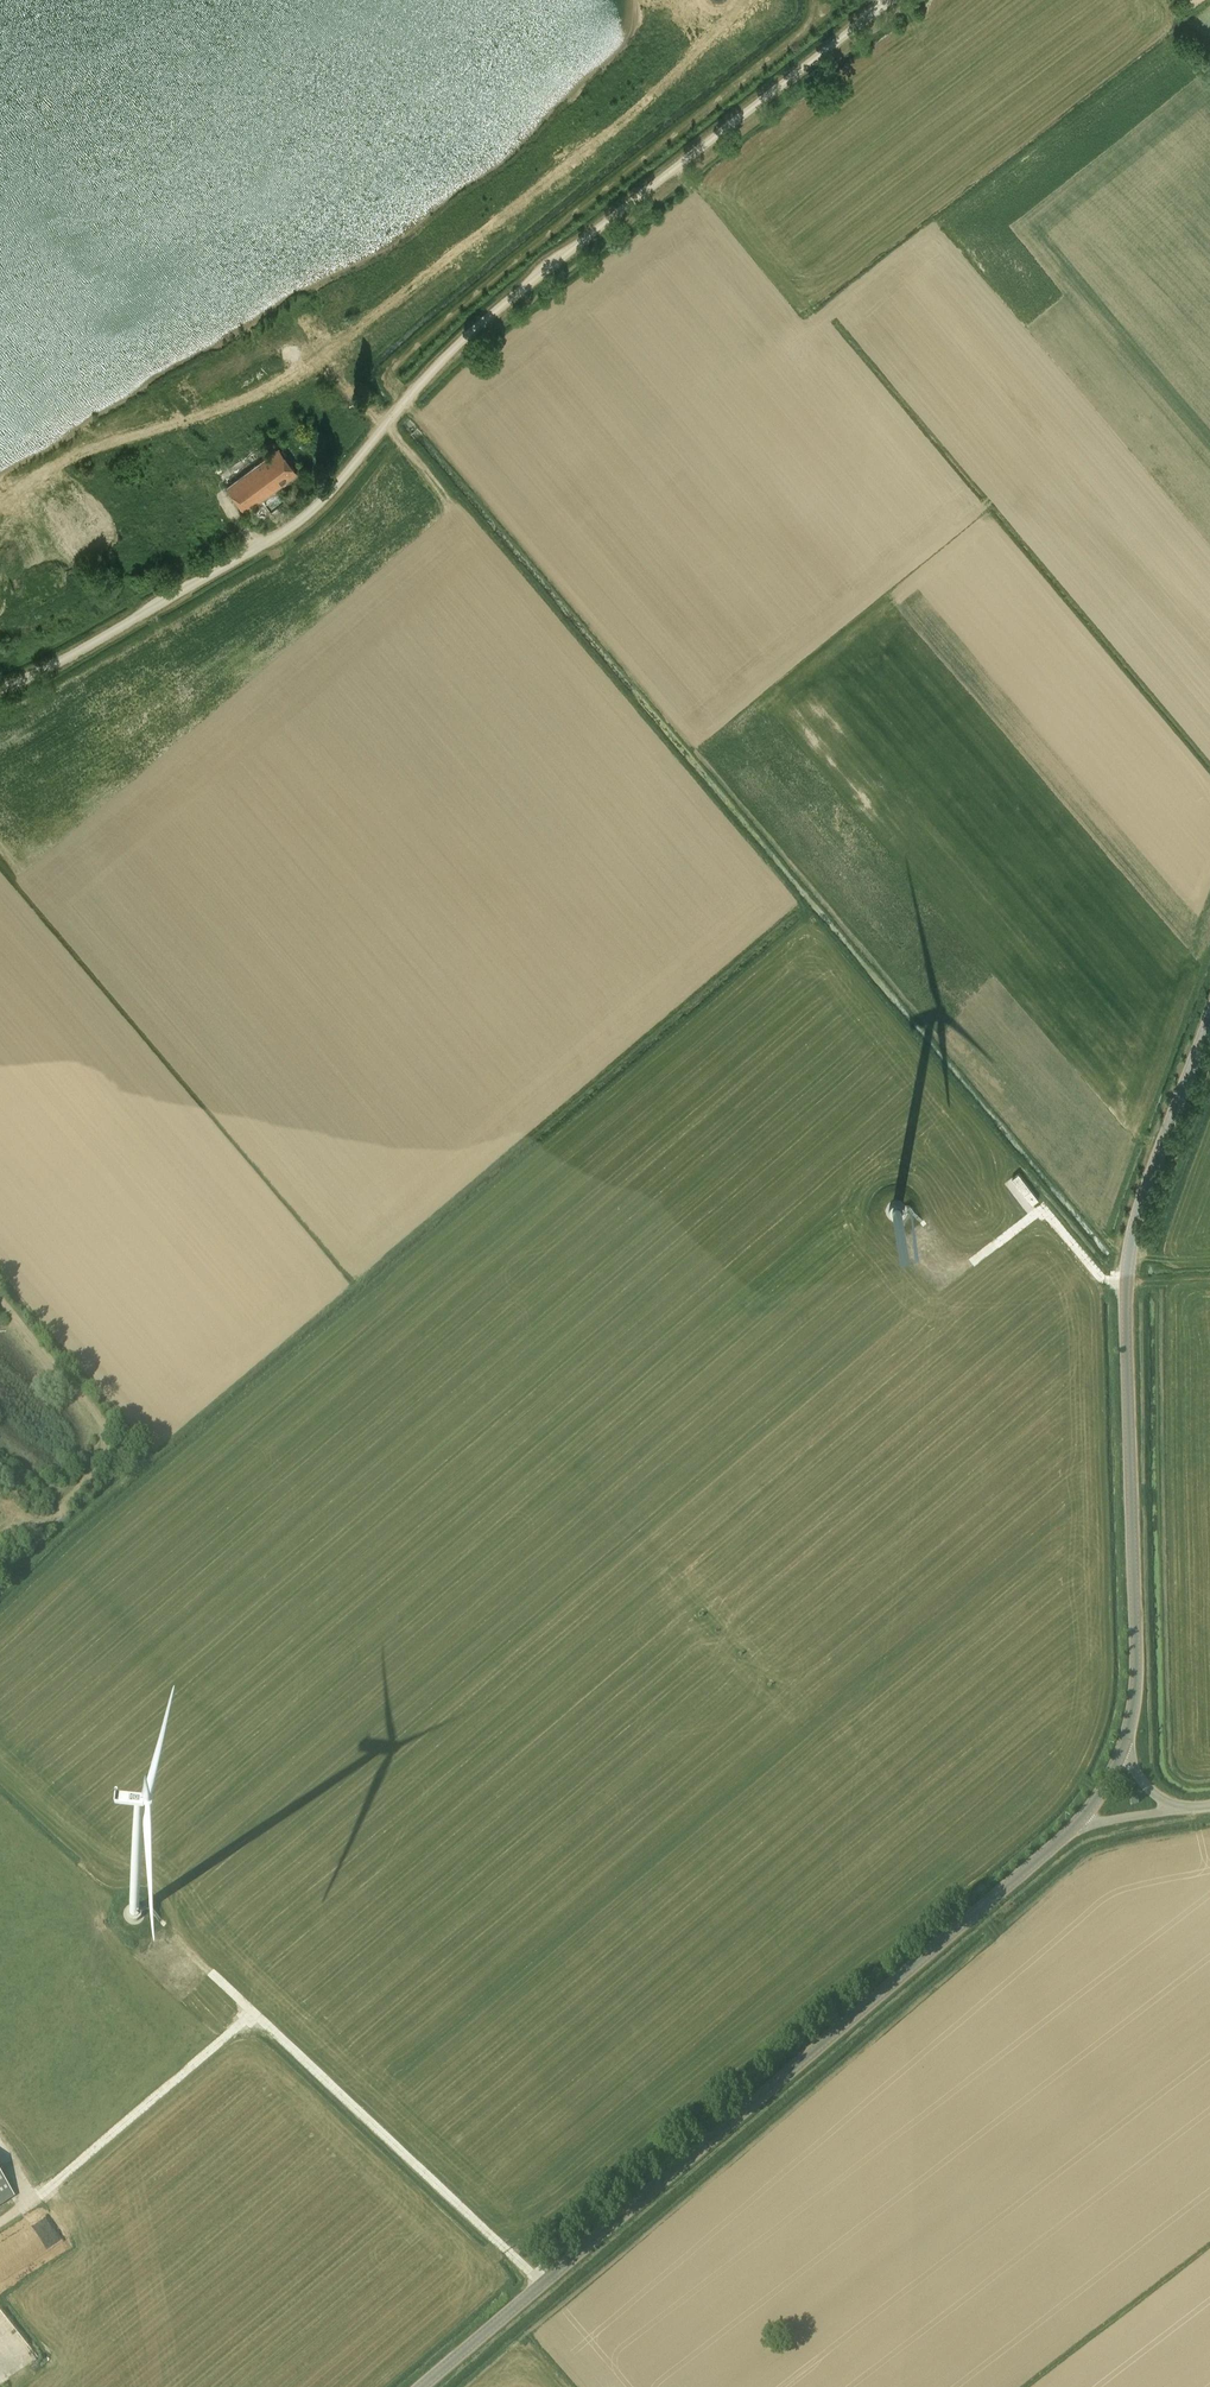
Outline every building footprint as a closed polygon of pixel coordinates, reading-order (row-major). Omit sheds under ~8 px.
[(297,473),(278,449),(227,487),(245,512),(297,473)] [(1019,1174),(1013,1178),(1032,1203),(1038,1199),(1019,1174)] [(15,2197),(0,2174),(0,2207),(15,2197)]
